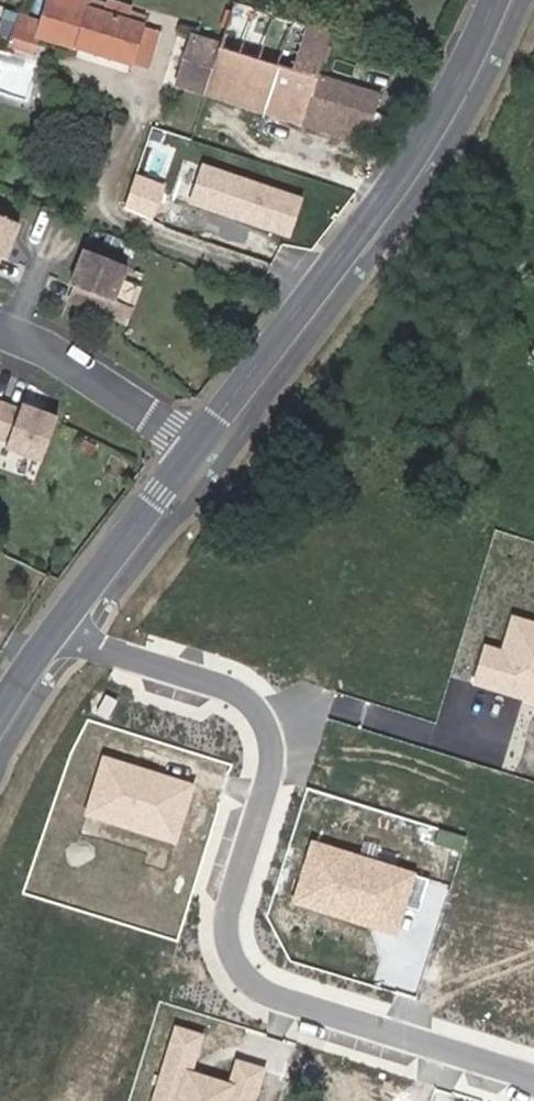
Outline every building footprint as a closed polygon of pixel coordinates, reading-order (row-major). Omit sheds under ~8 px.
[(73,47),(86,6),(88,0),(48,0),(37,35),(73,47)] [(126,20),(130,7),(107,0),(106,0),(102,12),(126,20)] [(277,116),(306,23),(236,1),(221,47),(194,38),(179,85),(277,116)] [(86,6),(73,47),(131,66),(144,26),(126,20),(102,12),(86,6)] [(332,32),(306,23),(277,116),(363,143),(378,96),(319,77),(332,32)] [(304,197),(203,165),(190,206),(291,238),(304,197)] [(167,186),(134,174),(121,209),(154,221),(167,186)] [(15,236),(7,232),(13,217),(0,212),(0,257),(1,254),(7,257),(15,236)] [(15,236),(21,220),(13,217),(7,232),(15,236)] [(111,243),(98,237),(95,244),(109,249),(111,243)] [(84,252),(78,266),(86,270),(92,255),(84,252)] [(70,304),(128,328),(136,310),(117,302),(130,270),(92,255),(86,270),(78,266),(70,286),(76,289),(70,304)] [(1,447),(0,449),(0,455),(33,469),(47,430),(32,424),(36,416),(17,408),(14,413),(0,408),(0,447),(1,447)] [(52,422),(36,416),(32,424),(47,430),(52,422)] [(472,683),(533,703),(533,656),(530,655),(533,644),(533,623),(511,616),(500,650),(484,645),(472,683)] [(104,759),(87,814),(174,841),(191,786),(104,759)] [(419,911),(429,878),(312,843),(294,902),(395,932),(403,906),(419,911)] [(262,1071),(237,1063),(229,1086),(189,1073),(200,1037),(177,1029),(154,1100),(252,1100),(262,1071)]
